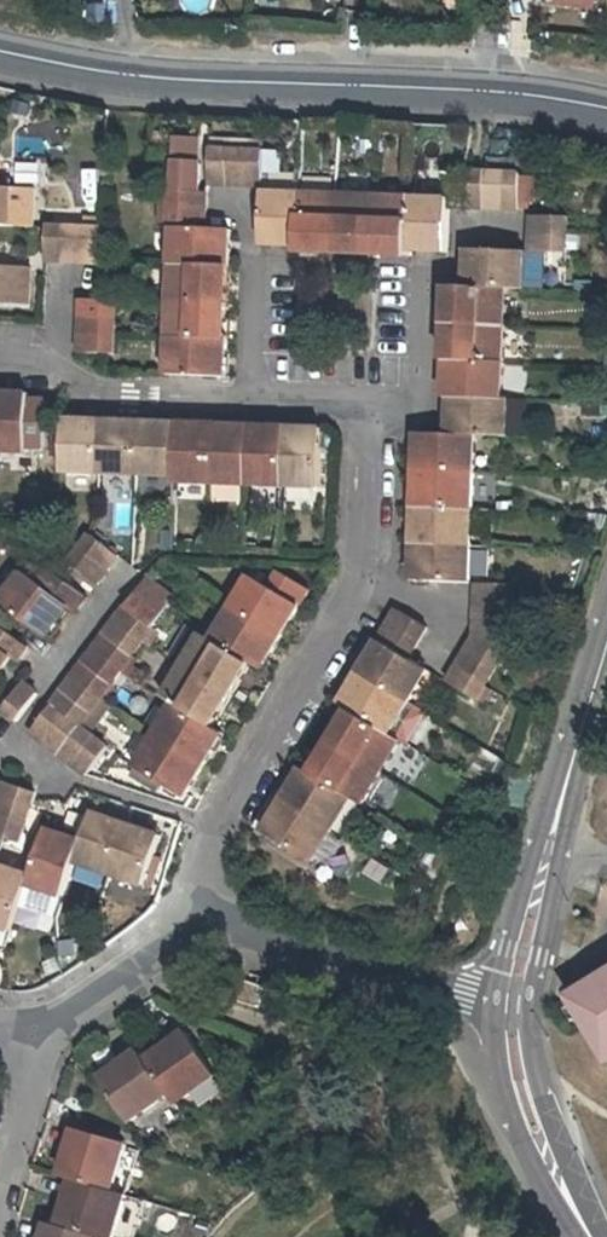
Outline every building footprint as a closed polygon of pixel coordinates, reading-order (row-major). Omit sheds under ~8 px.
[(595,9),(596,0),(555,0),(554,3),(595,9)] [(207,137),(179,135),(177,159),(205,161),(207,137)] [(228,149),(210,148),(209,161),(208,185),(227,186),(228,149)] [(245,150),(228,149),(227,186),(243,186),(245,150)] [(245,150),(243,186),(261,187),(261,193),(259,245),(300,246),(301,194),(296,194),(297,177),(262,176),(264,151),(245,150)] [(177,159),(175,191),(207,193),(208,185),(209,161),(205,161),(177,159)] [(450,169),(448,199),(448,207),(467,208),(468,170),(450,169)] [(487,170),(468,170),(467,208),(483,209),(487,170)] [(502,209),(504,171),(487,170),(483,209),(502,209)] [(519,210),(521,171),(504,171),(502,209),(519,210)] [(31,227),(32,187),(0,186),(0,226),(31,227)] [(171,191),(170,209),(207,212),(207,193),(175,191),(171,191)] [(337,195),(301,194),(300,246),(300,253),(335,254),(337,195)] [(375,197),(337,195),(335,254),(373,256),(375,197)] [(409,258),(409,251),(411,198),(375,197),(373,256),(409,258)] [(448,207),(448,199),(411,198),(409,251),(446,253),(448,207)] [(207,212),(170,209),(169,228),(173,227),(206,229),(207,212)] [(570,235),(571,216),(535,215),(534,234),(570,235)] [(229,229),(206,229),(173,227),(171,266),(228,267),(229,229)] [(45,228),(44,263),(63,264),(63,228),(45,228)] [(83,228),(80,265),(99,264),(100,229),(83,228)] [(569,253),(570,235),(534,234),(533,252),(569,253)] [(526,289),(527,252),(468,251),(466,287),(508,289),(526,289)] [(28,307),(29,267),(0,266),(0,306),(28,307)] [(226,305),(228,267),(171,266),(170,302),(226,305)] [(506,327),(508,289),(466,287),(450,286),(448,325),(506,327)] [(98,300),(78,299),(78,317),(113,319),(114,300),(98,300)] [(226,305),(170,302),(168,339),(225,342),(226,305)] [(78,317),(77,336),(112,337),(113,319),(78,317)] [(505,365),(506,327),(448,325),(446,362),(505,365)] [(112,337),(77,336),(77,354),(106,355),(111,356),(112,337)] [(168,339),(166,377),(224,378),(225,342),(168,339)] [(504,401),(505,365),(446,362),(444,398),(504,401)] [(26,451),(27,444),(44,445),(46,398),(29,398),(29,393),(0,391),(0,449),(26,451)] [(508,401),(504,401),(450,399),(448,437),(476,438),(506,439),(508,401)] [(100,419),(63,418),(61,470),(97,471),(100,419)] [(135,473),(137,420),(100,419),(97,471),(135,473)] [(172,474),(175,422),(137,420),(135,473),(172,474)] [(175,422),(172,474),(172,480),(209,482),(211,424),(175,422)] [(247,425),(211,424),(209,482),(245,483),(247,425)] [(284,427),(247,425),(245,483),(283,485),(284,427)] [(322,429),(284,427),(283,485),(319,487),(322,429)] [(474,475),(476,438),(448,437),(419,436),(417,447),(416,473),(474,475)] [(472,511),(474,475),(416,473),(414,508),(472,511)] [(471,548),(472,511),(414,508),(412,546),(471,548)] [(87,532),(77,545),(106,566),(115,553),(87,532)] [(65,560),(94,581),(106,566),(77,545),(65,560)] [(412,546),(411,581),(470,584),(471,548),(412,546)] [(45,637),(66,608),(72,611),(83,596),(47,567),(37,581),(21,570),(0,597),(0,603),(45,637)] [(268,583),(299,602),(308,588),(276,569),(268,583)] [(249,572),(229,606),(280,635),(299,602),(268,583),(249,572)] [(175,597),(146,575),(144,574),(134,588),(165,611),(175,597)] [(513,603),(514,586),(478,585),(477,602),(513,603)] [(134,588),(123,603),(154,626),(165,611),(134,588)] [(477,602),(476,620),(512,622),(513,603),(477,602)] [(154,626),(123,603),(113,617),(143,640),(154,626)] [(229,606),(210,638),(250,662),(260,668),(280,635),(229,606)] [(387,624),(418,643),(426,627),(395,609),(387,624)] [(143,640),(113,617),(103,631),(133,654),(143,640)] [(476,620),(476,638),(511,648),(512,622),(476,620)] [(377,640),(410,658),(418,643),(387,624),(377,640)] [(9,657),(16,661),(27,646),(0,625),(0,668),(9,657)] [(92,646),(122,667),(133,654),(103,631),(92,646)] [(250,662),(210,638),(200,632),(181,662),(231,693),(250,662)] [(466,652),(497,672),(511,648),(476,638),(466,652)] [(377,640),(358,670),(409,701),(428,669),(410,658),(377,640)] [(92,646),(81,660),(111,682),(122,667),(92,646)] [(457,666),(489,686),(497,672),(466,652),(457,666)] [(111,682),(81,660),(71,674),(101,696),(111,682)] [(172,702),(211,726),(231,693),(181,662),(161,695),(172,702)] [(447,681),(480,701),(489,686),(457,666),(447,681)] [(339,702),(350,709),(389,733),(409,701),(358,670),(339,702)] [(71,674),(60,690),(89,711),(101,696),(71,674)] [(0,707),(0,712),(13,722),(35,692),(20,680),(6,700),(0,707)] [(50,703),(62,713),(79,725),(89,732),(111,702),(101,696),(89,711),(60,690),(50,703)] [(426,712),(409,701),(389,733),(399,740),(406,744),(426,712)] [(222,732),(211,726),(172,702),(153,734),(203,764),(222,732)] [(62,713),(50,703),(28,733),(41,743),(62,713)] [(399,740),(389,733),(350,709),(329,742),(379,773),(399,740)] [(79,725),(62,713),(41,743),(57,755),(79,725)] [(70,765),(91,734),(89,732),(79,725),(57,755),(70,765)] [(106,746),(91,734),(70,765),(84,776),(106,746)] [(153,734),(134,766),(185,796),(203,764),(153,734)] [(329,742),(310,773),(351,798),(360,804),(379,773),(329,742)] [(310,773),(300,766),(280,799),(331,830),(351,798),(310,773)] [(280,799),(260,831),(311,862),(331,830),(280,799)] [(0,801),(0,820),(20,826),(26,810),(0,801)] [(88,810),(79,839),(72,861),(106,872),(123,822),(88,810)] [(14,844),(20,826),(0,820),(0,839),(14,844)] [(143,884),(159,834),(123,822),(106,872),(143,884)] [(24,883),(61,895),(79,839),(42,827),(41,828),(26,874),(24,883)] [(8,930),(17,904),(24,883),(26,874),(0,866),(0,927),(8,930)] [(17,904),(54,916),(61,895),(24,883),(17,904)] [(571,999),(585,1022),(606,1057),(606,977),(571,999)] [(576,1028),(585,1022),(577,1010),(568,1015),(576,1028)] [(167,1092),(176,1105),(215,1073),(182,1031),(142,1058),(167,1092)] [(97,1076),(130,1121),(167,1092),(142,1058),(134,1050),(97,1076)] [(77,1126),(63,1173),(75,1176),(113,1188),(126,1142),(77,1126)] [(113,1188),(75,1176),(61,1223),(100,1234),(109,1236),(110,1236),(124,1191),(113,1188)] [(47,1219),(42,1236),(100,1236),(100,1234),(61,1223),(47,1219)]
